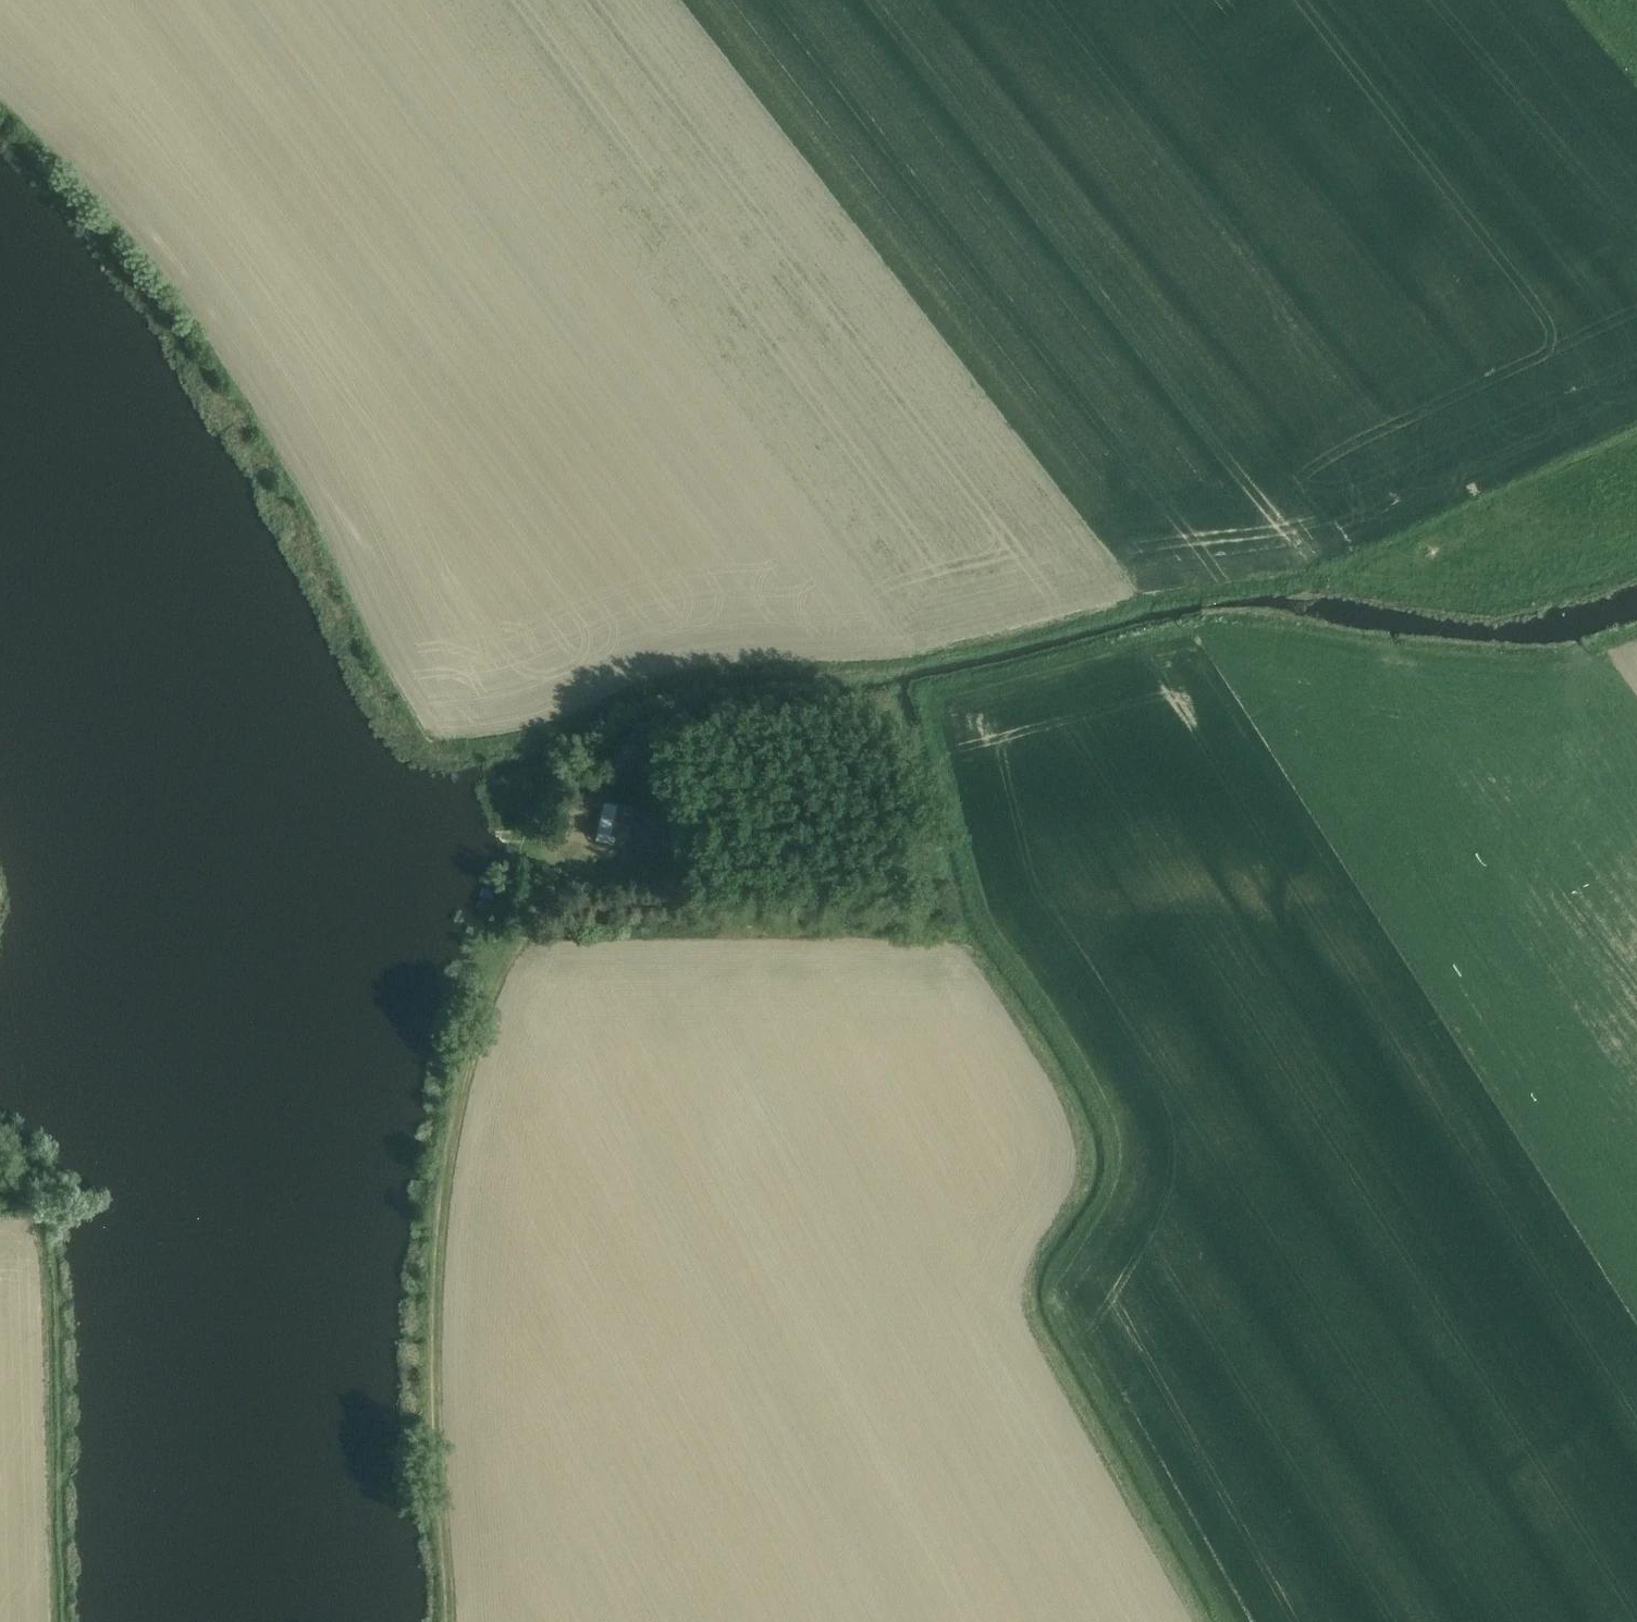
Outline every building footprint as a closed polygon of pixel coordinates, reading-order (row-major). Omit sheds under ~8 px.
[(603,802),(595,840),(609,843),(616,805),(603,802)]
